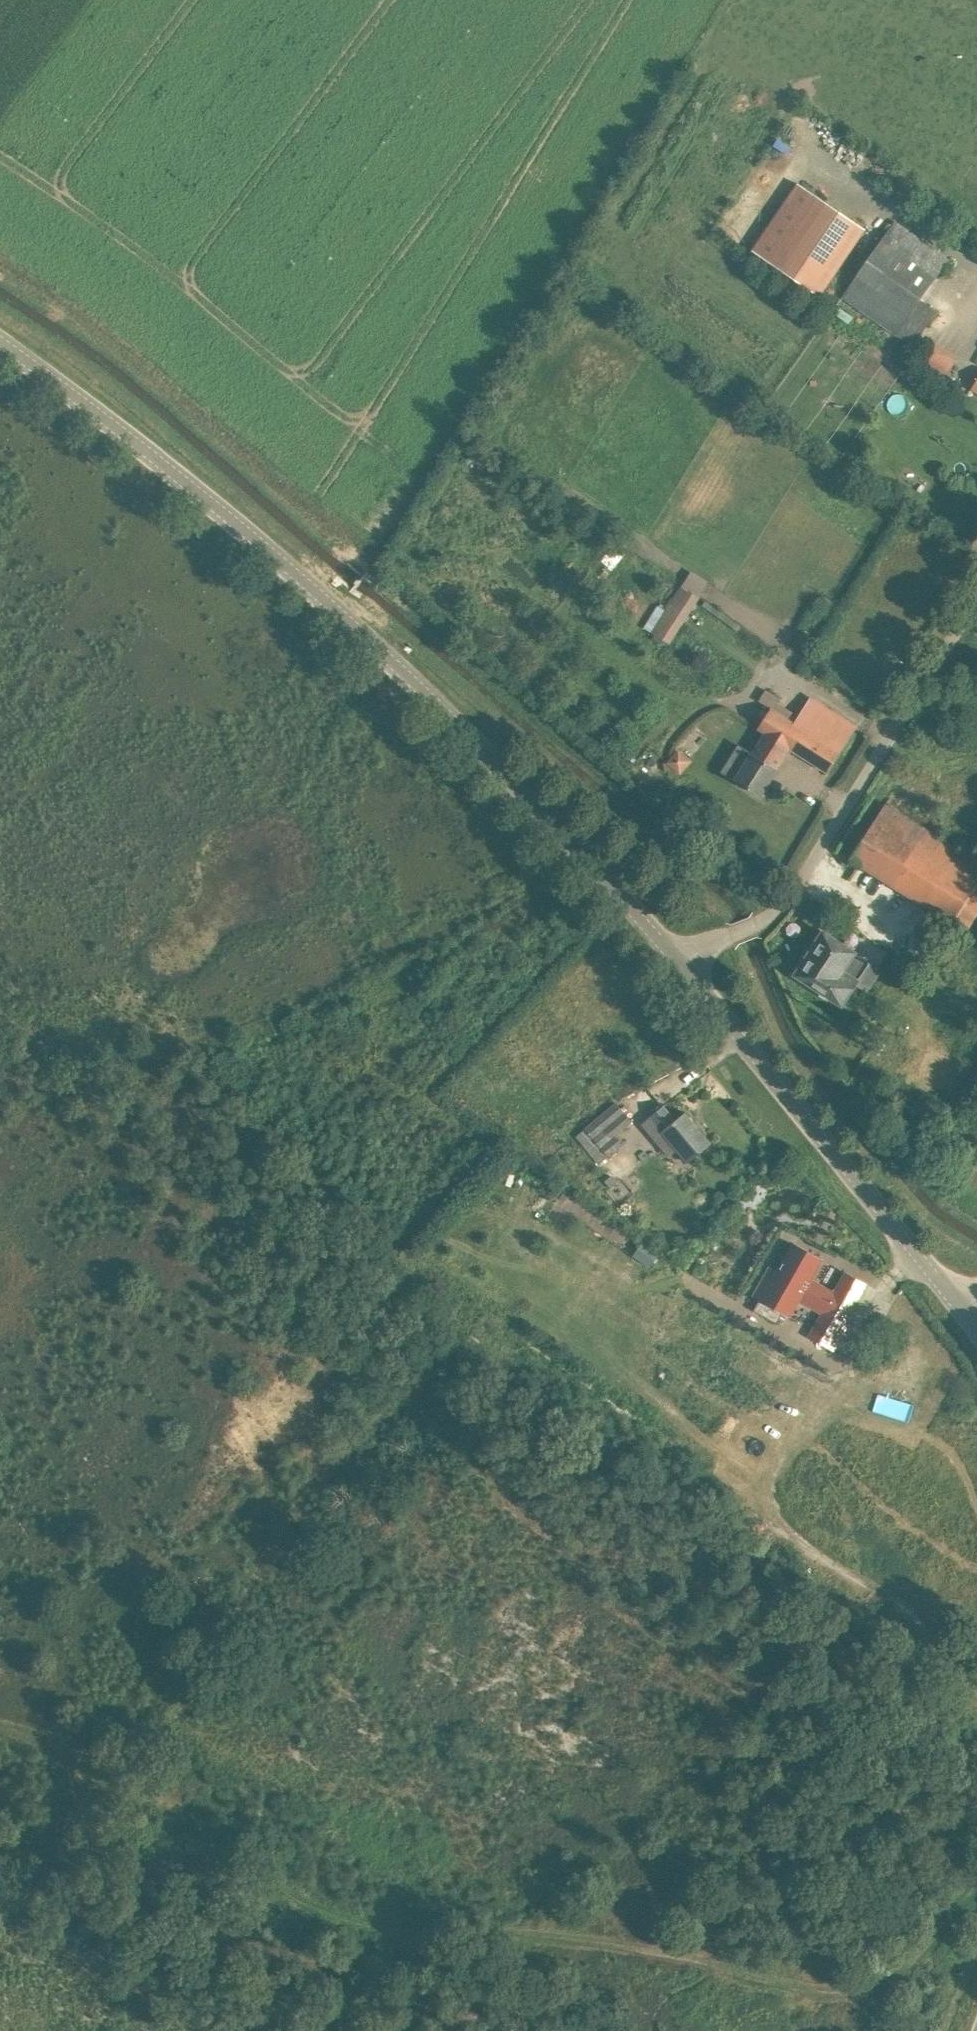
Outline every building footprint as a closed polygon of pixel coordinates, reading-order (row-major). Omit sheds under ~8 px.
[(769,261),(820,296),(866,228),(815,194),(769,261)] [(881,241),(854,278),(842,295),(913,347),(938,312),(921,300),(950,259),(896,220),(881,241)] [(937,346),(928,364),(949,374),(958,356),(937,346)] [(488,458),(484,455),(478,464),(483,466),(488,458)] [(672,599),(651,632),(670,644),(691,611),(672,599)] [(759,700),(773,707),(780,695),(766,687),(759,700)] [(758,727),(766,732),(736,780),(760,795),(778,768),(777,768),(790,747),(829,772),(857,728),(812,700),(797,723),(771,707),(758,727)] [(679,746),(667,761),(682,773),(694,759),(679,746)] [(965,932),(976,913),(976,859),(886,803),(851,859),(965,932)] [(843,1004),(870,961),(824,931),(796,974),(843,1004)] [(616,1103),(587,1129),(601,1147),(614,1136),(632,1121),(616,1103)] [(653,1115),(652,1116),(683,1152),(681,1154),(688,1162),(712,1143),(686,1111),(676,1119),(664,1105),(652,1115),(653,1115)] [(609,1157),(623,1146),(614,1136),(601,1147),(609,1157)] [(611,1174),(604,1180),(612,1189),(619,1182),(611,1174)] [(795,1243),(780,1271),(771,1266),(755,1295),(762,1299),(755,1308),(778,1322),(784,1312),(789,1316),(798,1300),(822,1314),(810,1335),(834,1349),(848,1325),(845,1323),(867,1284),(846,1272),(835,1292),(810,1278),(822,1258),(795,1243)]
